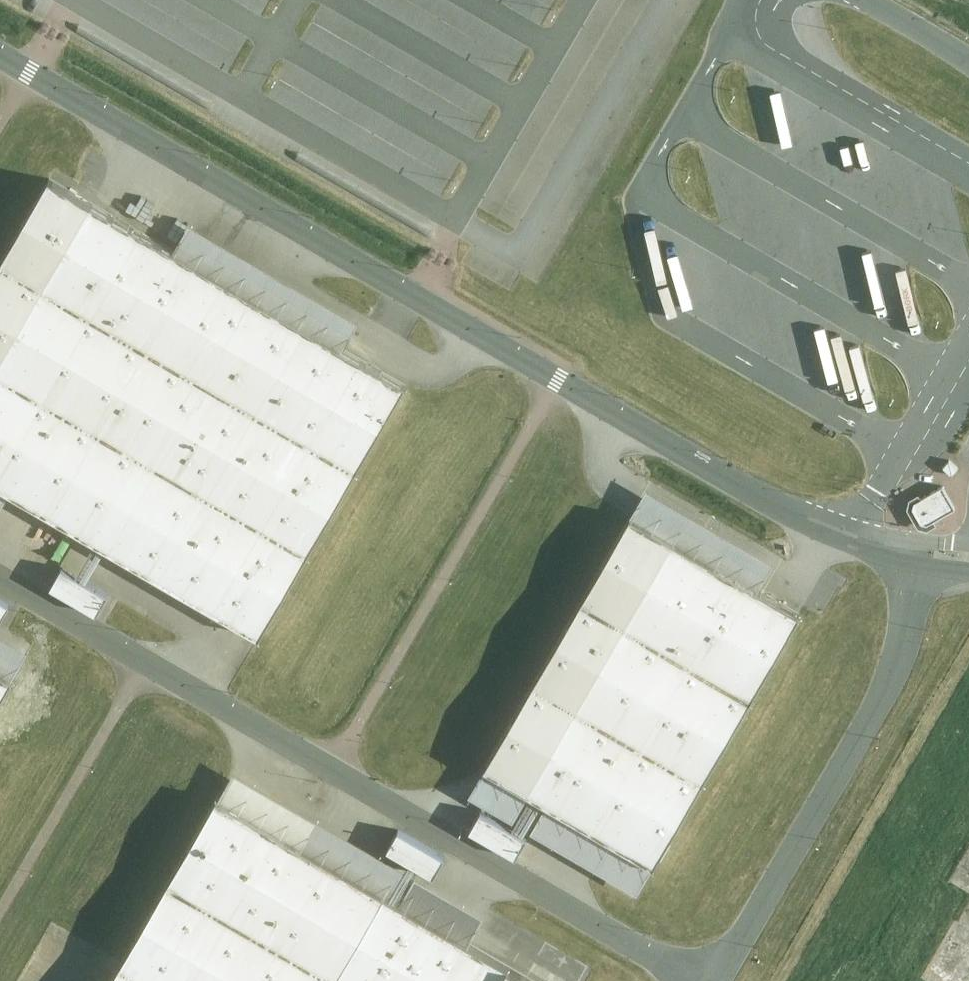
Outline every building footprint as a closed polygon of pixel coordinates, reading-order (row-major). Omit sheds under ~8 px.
[(95,532),(237,280),(55,174),(0,269),(0,480),(95,532)] [(237,280),(95,532),(265,624),(408,378),(237,280)] [(951,496),(944,485),(923,497),(920,493),(913,497),(910,509),(919,525),(931,528),(938,524),(936,520),(958,508),(951,496)] [(803,616),(635,519),(487,768),(655,869),(803,616)] [(58,568),(48,586),(92,609),(101,590),(58,568)] [(0,662),(0,698),(16,671),(0,662)] [(212,805),(111,980),(518,980),(212,805)]
